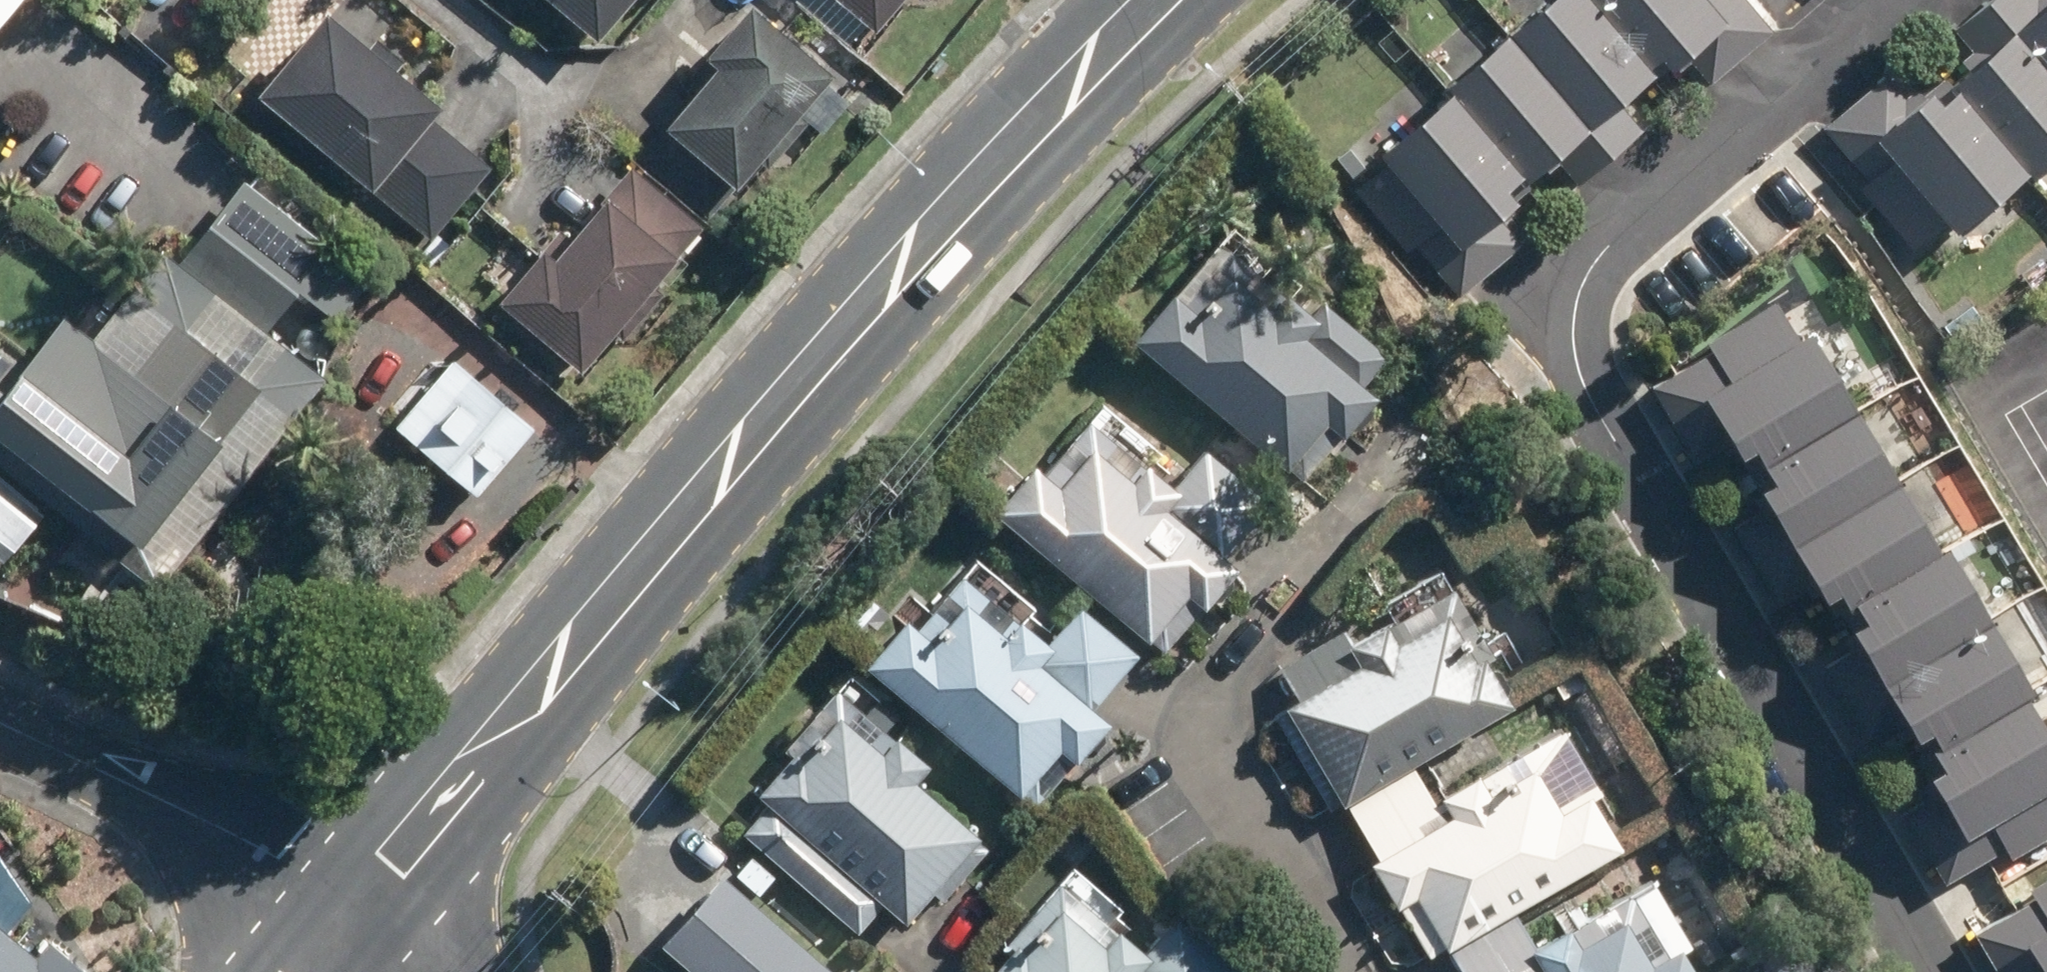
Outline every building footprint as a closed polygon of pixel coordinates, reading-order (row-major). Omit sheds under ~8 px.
[(597,45),(637,0),(546,0),(597,45)] [(845,8),(832,23),(851,40),(864,25),(874,34),(904,0),(836,0),(845,8)] [(1688,88),(1609,0),(1537,0),(1509,25),(1614,154),(1688,88)] [(1760,0),(1609,0),(1688,88),(1773,15),(1760,0)] [(1990,0),(1986,0),(1954,28),(1975,51),(1948,75),(2033,171),(2046,159),(2046,64),(2009,21),(1990,0)] [(2009,21),(2046,64),(2046,0),(1990,0),(2009,21)] [(738,191),(839,76),(759,5),(712,58),(721,65),(666,127),(738,191)] [(335,14),(262,99),(431,244),(495,169),(436,118),(445,107),(335,14)] [(1451,81),(1525,171),(1552,148),(1579,182),(1614,154),(1509,25),(1447,76),(1451,81)] [(1948,75),(1943,69),(1906,102),(1882,75),(1819,130),(1934,259),(2033,171),(1948,75)] [(1517,192),(1509,183),(1525,171),(1451,81),(1377,141),(1394,161),(1357,190),(1409,254),(1427,240),(1468,290),(1521,247),(1492,212),(1517,192)] [(583,375),(707,227),(711,221),(639,161),(560,255),(548,246),(499,305),(583,375)] [(268,329),(334,248),(249,179),(183,261),(168,249),(107,324),(90,310),(74,329),(63,319),(2,395),(0,393),(0,437),(171,576),(330,380),(268,329)] [(1128,333),(1134,338),(1291,466),(1327,421),(1347,437),(1380,396),(1366,384),(1390,354),(1325,300),(1314,313),(1221,237),(1178,290),(1170,282),(1128,333)] [(1782,291),(1706,337),(1714,349),(1655,385),(1684,433),(1717,413),(1738,448),(1753,439),(1764,457),(1851,404),(1782,291)] [(449,350),(390,417),(480,495),(538,429),(449,350)] [(1039,457),(993,511),(1163,654),(1240,563),(1227,552),(1269,501),(1204,446),(1175,480),(1150,459),(1160,448),(1106,403),(1052,467),(1039,457)] [(1893,473),(1851,404),(1764,457),(1774,474),(1757,484),(1789,537),(1893,473)] [(1949,539),(1963,531),(1935,485),(1910,501),(1893,473),(1789,537),(1824,595),(1837,586),(1846,602),(1856,596),(1938,546),(1949,539)] [(1949,539),(1938,546),(1856,596),(1866,612),(1848,623),(1881,677),(1981,616),(1992,610),(1949,539)] [(916,609),(869,661),(1034,811),(1114,724),(1095,706),(1141,656),(1082,602),(1058,629),(983,560),(928,620),(916,609)] [(1347,625),(1282,661),(1269,700),(1333,813),(1346,806),(1419,765),(1522,706),(1452,582),(1354,637),(1347,625)] [(1981,616),(1881,677),(1916,735),(1931,725),(1941,742),(2026,690),(2037,683),(1992,610),(1981,616)] [(915,778),(931,758),(841,682),(751,789),(769,804),(745,833),(860,930),(884,901),(908,920),(936,886),(946,894),(991,841),(915,778)] [(2026,690),(1941,742),(1934,747),(1942,760),(1926,770),(1964,832),(1989,817),(2013,856),(2046,836),(2046,725),(2026,690)] [(1346,806),(1430,955),(1618,848),(1551,730),(1436,795),(1419,765),(1346,806)] [(720,862),(643,948),(670,971),(843,971),(720,862)] [(985,971),(1234,971),(1171,919),(1147,948),(1115,921),(1125,909),(1074,866),(985,971)] [(2039,956),(2046,970),(2046,873),(2028,884),(2037,900),(1981,932),(2004,971),(2011,971),(2039,956)] [(1684,951),(1695,944),(1654,874),(1536,943),(1520,916),(1452,955),(1462,971),(1696,971),(1684,951)] [(0,917),(0,971),(63,971),(0,917)]
